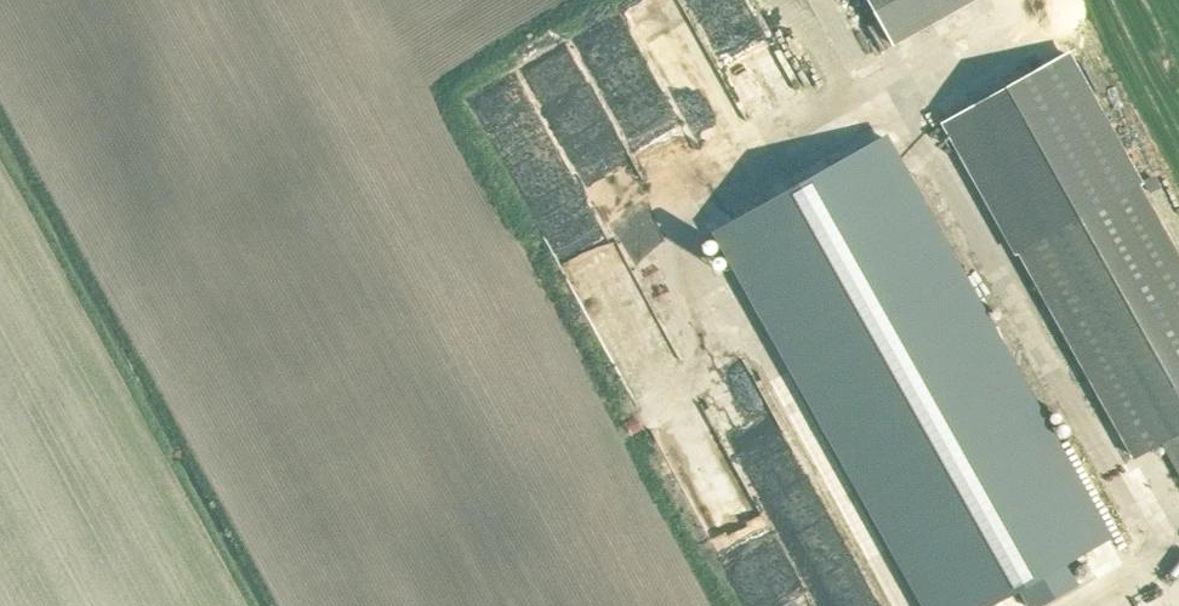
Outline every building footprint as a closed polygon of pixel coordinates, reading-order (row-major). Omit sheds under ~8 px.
[(910,36),(982,0),(892,0),(910,36)] [(1138,185),(1065,54),(946,121),(1019,251),(1138,185)] [(884,138),(718,231),(928,605),(989,605),(1020,589),(1030,605),(1039,605),(1078,584),(1066,563),(1109,539),(884,138)] [(1138,185),(1019,251),(1135,458),(1163,442),(1178,433),(1178,258),(1138,185)] [(1163,442),(1178,471),(1178,433),(1163,442)] [(798,570),(759,590),(767,605),(816,605),(798,570)]
